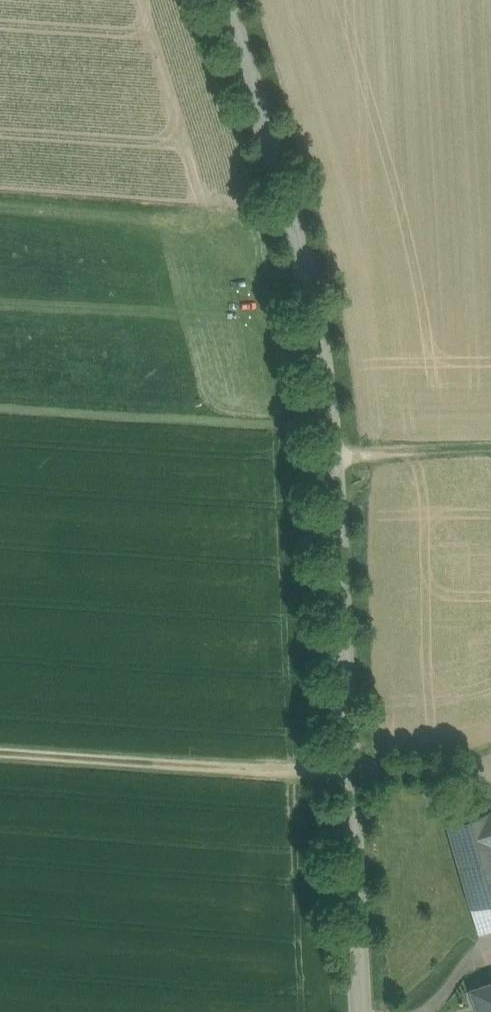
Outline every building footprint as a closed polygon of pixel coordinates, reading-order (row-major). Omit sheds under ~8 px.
[(490,812),(448,825),(472,910),(490,904),(490,815),(490,812)] [(472,910),(479,934),(490,931),(490,904),(472,910)] [(472,991),(479,1011),(490,1011),(490,985),(472,991)]
